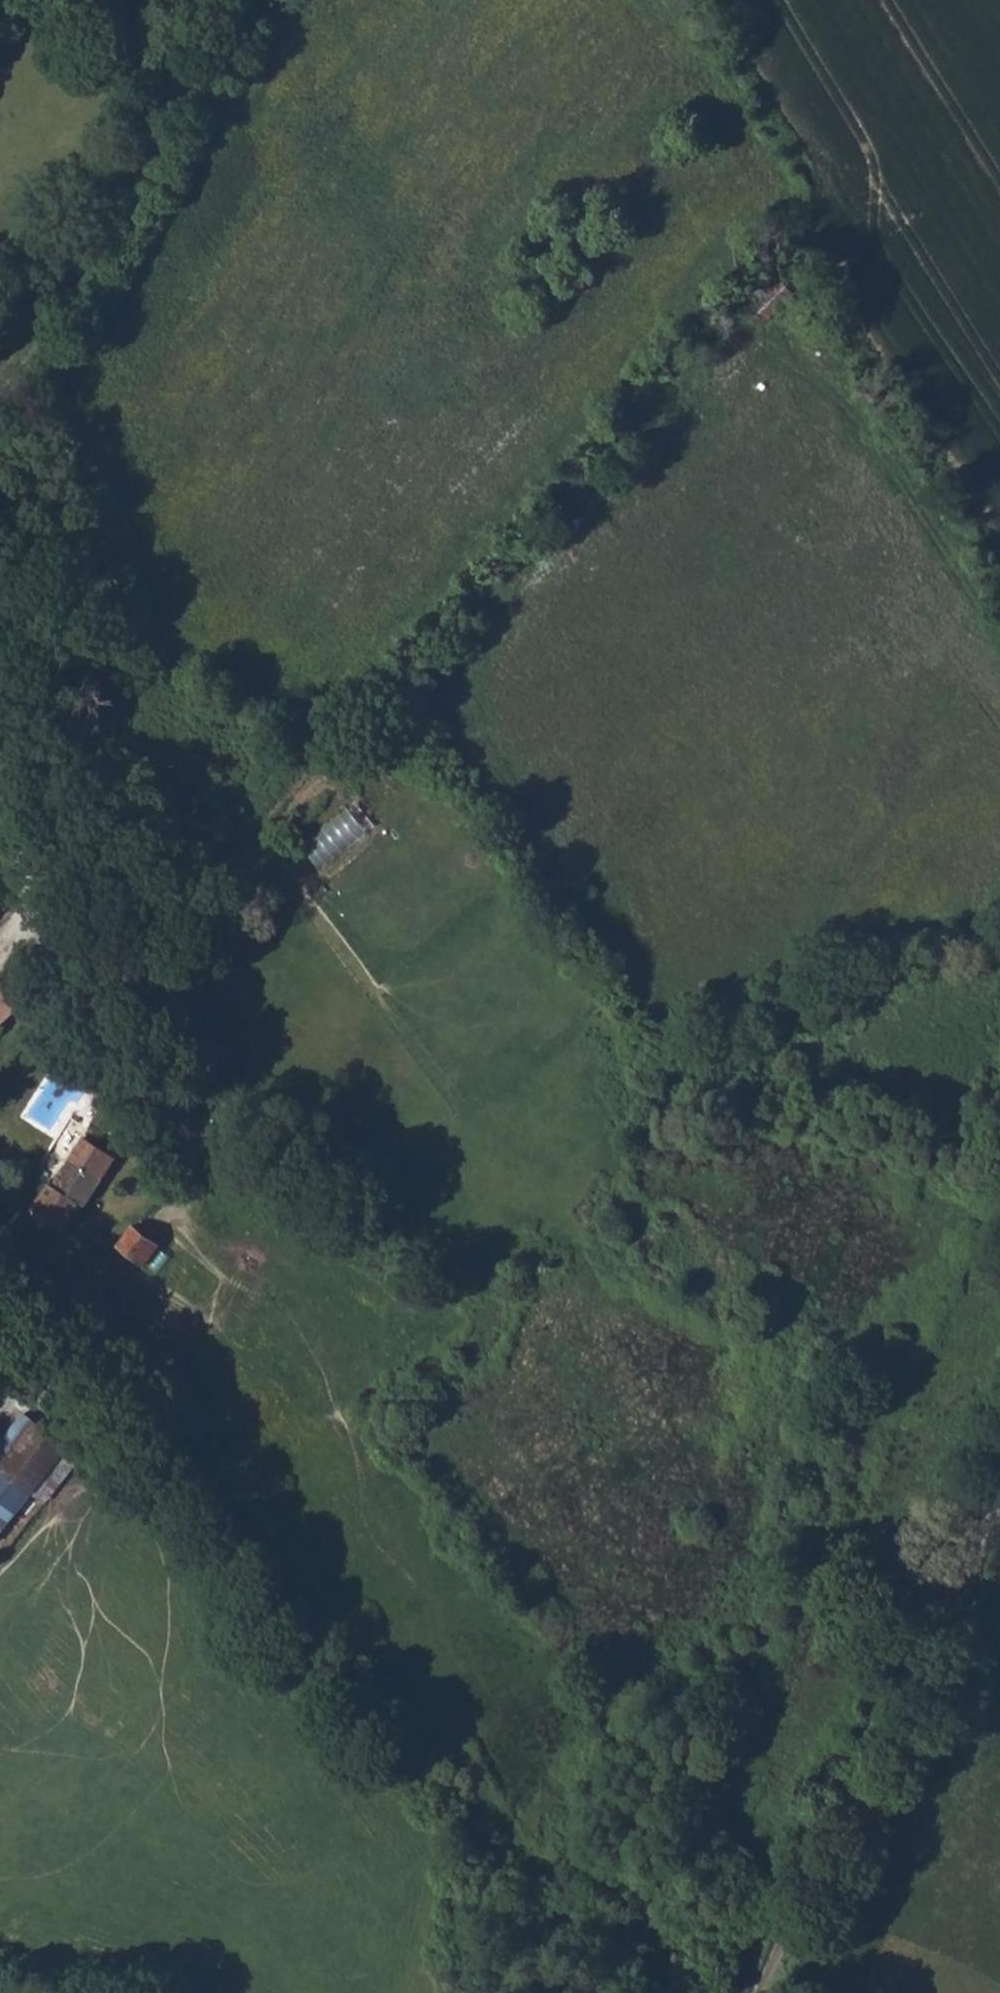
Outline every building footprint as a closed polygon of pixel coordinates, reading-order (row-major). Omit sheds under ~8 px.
[(376,828),(348,792),(292,834),(320,870),(376,828)] [(17,1006),(0,989),(0,1023),(17,1006)] [(62,1162),(39,1184),(45,1189),(69,1211),(73,1214),(112,1174),(88,1152),(71,1171),(62,1162)] [(24,1211),(48,1234),(69,1211),(45,1189),(24,1211)] [(136,1224),(111,1247),(135,1269),(164,1237),(154,1227),(145,1235),(136,1224)] [(65,1448),(17,1420),(0,1441),(0,1477),(28,1498),(65,1448)] [(0,1477),(0,1537),(28,1498),(0,1477)]
